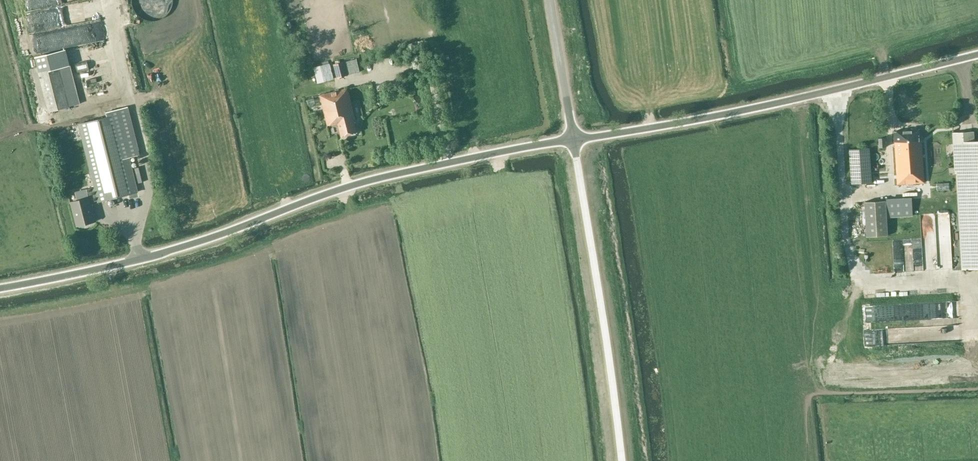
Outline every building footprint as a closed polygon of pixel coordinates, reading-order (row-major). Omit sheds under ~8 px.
[(346,76),(342,62),(333,65),(336,78),(346,76)] [(332,75),(329,64),(313,68),(316,79),(332,75)] [(58,68),(39,73),(49,112),(68,107),(58,68)] [(355,119),(347,88),(320,95),(327,125),(337,122),(341,136),(356,132),(353,119),(355,119)] [(138,192),(118,114),(79,124),(94,187),(87,189),(89,198),(71,202),(77,226),(95,221),(91,202),(98,201),(98,202),(138,192)] [(896,131),(894,131),(897,184),(924,183),(921,140),(920,140),(919,129),(896,130),(896,131)] [(953,133),(955,172),(958,172),(964,268),(977,267),(977,142),(974,142),(973,132),(953,133)] [(871,183),(869,148),(849,149),(851,184),(871,183)] [(911,216),(910,199),(886,200),(887,217),(911,216)] [(887,235),(885,201),(864,202),(866,237),(887,235)]
